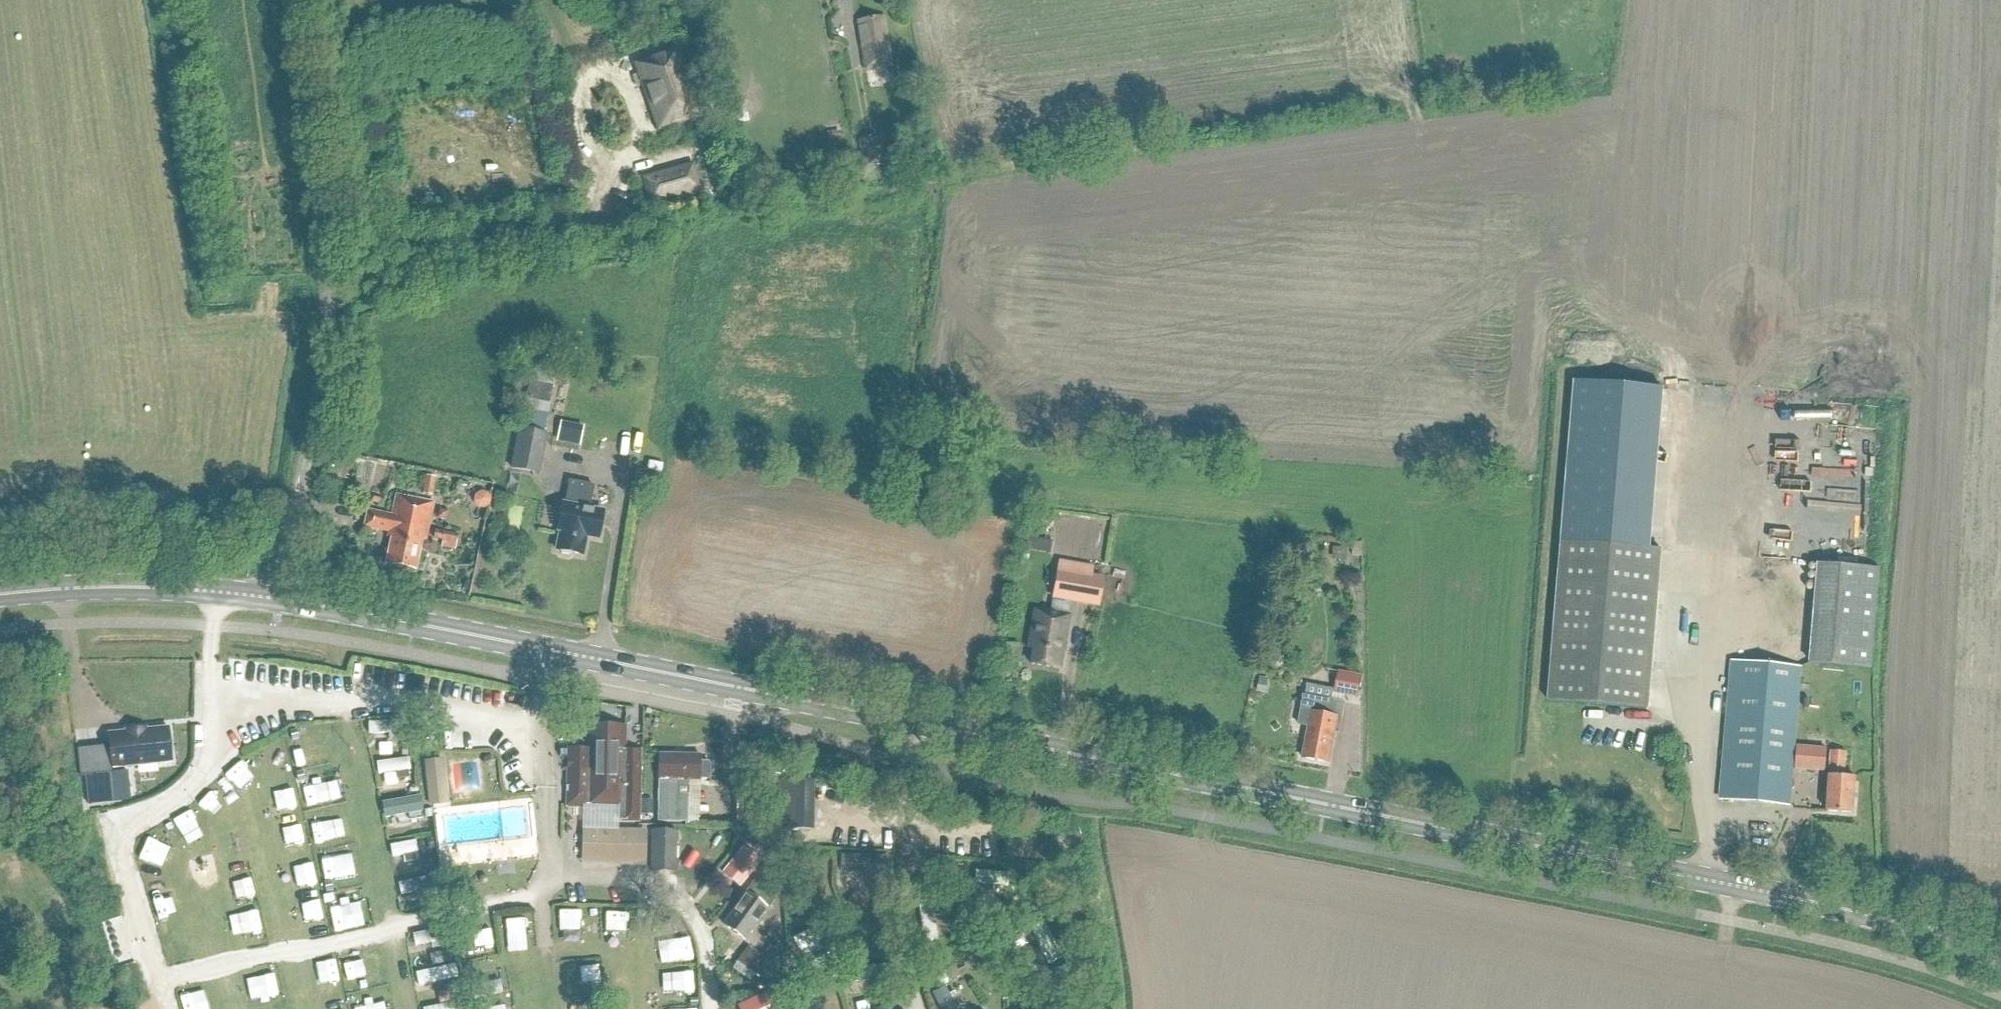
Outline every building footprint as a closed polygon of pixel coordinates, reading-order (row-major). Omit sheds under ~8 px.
[(882,17),(857,22),(866,71),(891,66),(882,17)] [(673,123),(671,119),(682,115),(683,119),(696,114),(675,52),(661,57),(662,61),(652,64),(651,61),(637,65),(644,86),(648,85),(655,106),(652,107),(659,128),(673,123)] [(827,136),(828,147),(839,147),(837,135),(827,136)] [(677,161),(639,167),(640,176),(678,170),(677,161)] [(651,204),(697,191),(691,167),(644,180),(651,204)] [(530,384),(531,409),(549,408),(548,383),(530,384)] [(1575,383),(1551,703),(1647,711),(1660,550),(1650,549),(1662,389),(1575,383)] [(559,422),(555,442),(578,447),(582,427),(559,422)] [(518,428),(510,469),(538,475),(547,434),(518,428)] [(571,473),(589,473),(590,462),(572,462),(571,473)] [(425,476),(422,494),(432,496),(435,478),(425,476)] [(580,555),(584,536),(596,539),(602,513),(588,510),(593,486),(569,481),(564,505),(562,504),(556,530),(559,530),(555,550),(580,555)] [(652,490),(654,483),(646,481),(644,488),(652,490)] [(467,492),(472,507),(488,501),(483,486),(467,492)] [(367,511),(364,527),(391,533),(385,563),(414,570),(420,541),(425,542),(433,503),(394,495),(390,515),(367,511)] [(439,548),(454,550),(457,535),(435,530),(432,540),(441,541),(439,548)] [(1058,561),(1051,600),(1098,608),(1104,577),(1091,575),(1093,567),(1058,561)] [(1814,565),(1807,664),(1868,668),(1874,568),(1814,565)] [(1027,648),(1032,649),(1030,664),(1058,669),(1067,616),(1033,611),(1027,648)] [(1731,662),(1719,801),(1788,807),(1800,668),(1731,662)] [(1339,671),(1334,695),(1356,700),(1362,676),(1339,671)] [(1303,696),(1298,726),(1308,727),(1302,759),(1329,764),(1337,719),(1340,720),(1343,703),(1331,701),(1334,689),(1307,684),(1305,697),(1303,696)] [(365,736),(383,736),(382,717),(365,718),(365,736)] [(638,808),(639,750),(623,750),(623,741),(617,741),(617,726),(588,726),(588,750),(565,750),(565,808),(619,808),(618,822),(640,823),(640,808),(638,808)] [(132,732),(107,734),(110,768),(170,762),(167,728),(145,730),(144,728),(131,729),(132,732)] [(1797,746),(1794,769),(1825,772),(1826,749),(1797,746)] [(1855,778),(1845,777),(1847,752),(1830,751),(1829,761),(1826,812),(1853,813),(1855,778)] [(656,821),(683,822),(685,780),(698,780),(698,779),(706,779),(709,776),(709,763),(707,762),(699,762),(699,755),(658,754),(656,821)] [(374,779),(408,777),(406,755),(372,757),(374,779)] [(438,758),(423,759),(426,803),(442,802),(438,758)] [(450,795),(471,792),(468,771),(446,775),(450,795)] [(111,774),(84,776),(86,804),(114,802),(111,774)] [(776,780),(776,830),(812,830),(812,780),(776,780)] [(413,790),(378,799),(384,822),(419,812),(413,790)] [(737,795),(736,826),(760,826),(761,796),(737,795)] [(702,820),(702,831),(734,832),(735,821),(702,820)] [(582,830),(582,857),(644,858),(645,831),(617,830),(582,830)] [(650,831),(649,872),(674,872),(675,830),(650,831)] [(697,869),(698,832),(679,831),(678,868),(697,869)] [(409,834),(409,847),(433,847),(433,833),(409,834)] [(283,845),(290,864),(308,857),(301,838),(283,845)] [(404,838),(385,843),(389,858),(408,853),(404,838)] [(742,846),(720,873),(738,889),(760,861),(742,846)] [(461,847),(461,858),(534,859),(534,848),(461,847)] [(397,904),(409,903),(408,878),(396,879),(397,904)] [(745,892),(743,891),(722,926),(744,941),(766,908),(768,909),(779,895),(756,878),(745,892)] [(505,908),(506,928),(523,928),(523,907),(505,908)] [(555,940),(573,939),(571,907),(553,908),(555,940)] [(599,943),(623,943),(624,908),(599,907),(599,943)] [(408,931),(412,948),(430,944),(426,926),(408,931)] [(508,947),(528,946),(528,934),(507,935),(508,947)] [(688,939),(656,941),(658,965),(690,963),(688,939)] [(412,969),(415,987),(438,982),(434,964),(412,969)] [(685,998),(694,997),(692,971),(683,972),(685,998)] [(736,1008),(765,1008),(760,996),(735,1005),(736,1008)] [(457,1001),(431,1000),(431,1008),(457,1008),(457,1001)]
